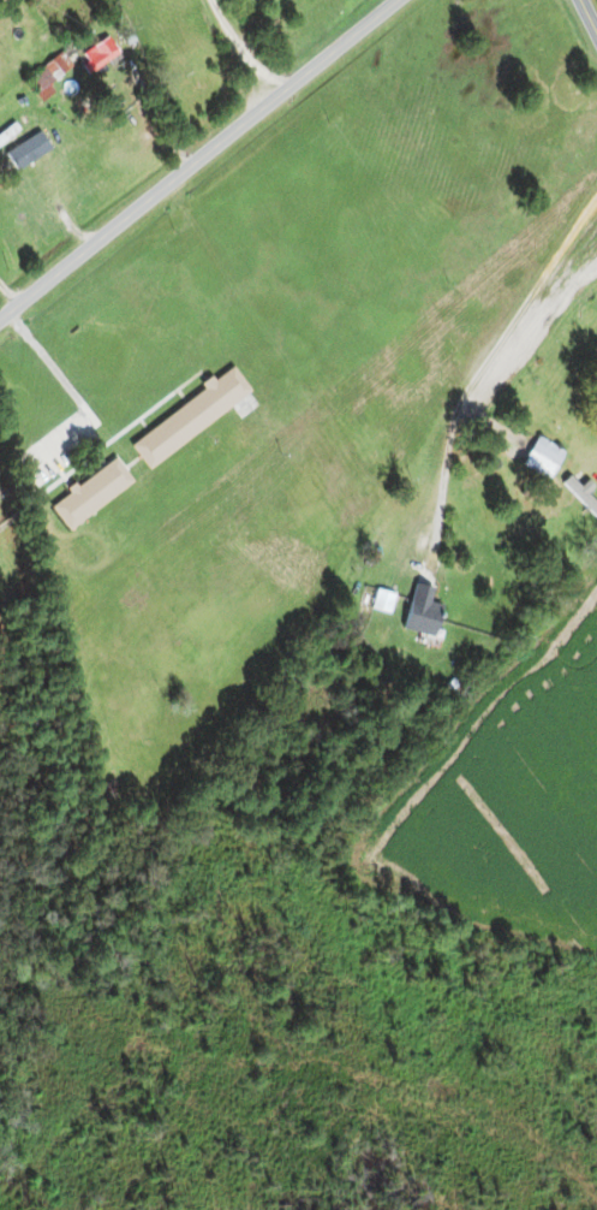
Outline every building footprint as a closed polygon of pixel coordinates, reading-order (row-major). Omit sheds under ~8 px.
[(116,49),(106,38),(92,49),(102,61),(116,49)] [(56,96),(53,81),(72,77),(68,58),(28,67),(36,100),(56,96)] [(148,471),(124,441),(228,364),(250,392),(148,471)] [(564,450),(535,436),(521,467),(550,481),(564,450)] [(113,453),(135,482),(66,532),(47,504),(113,453)] [(433,636),(439,608),(428,606),(433,587),(414,583),(403,630),(433,636)] [(387,614),(394,595),(378,589),(370,608),(387,614)]
